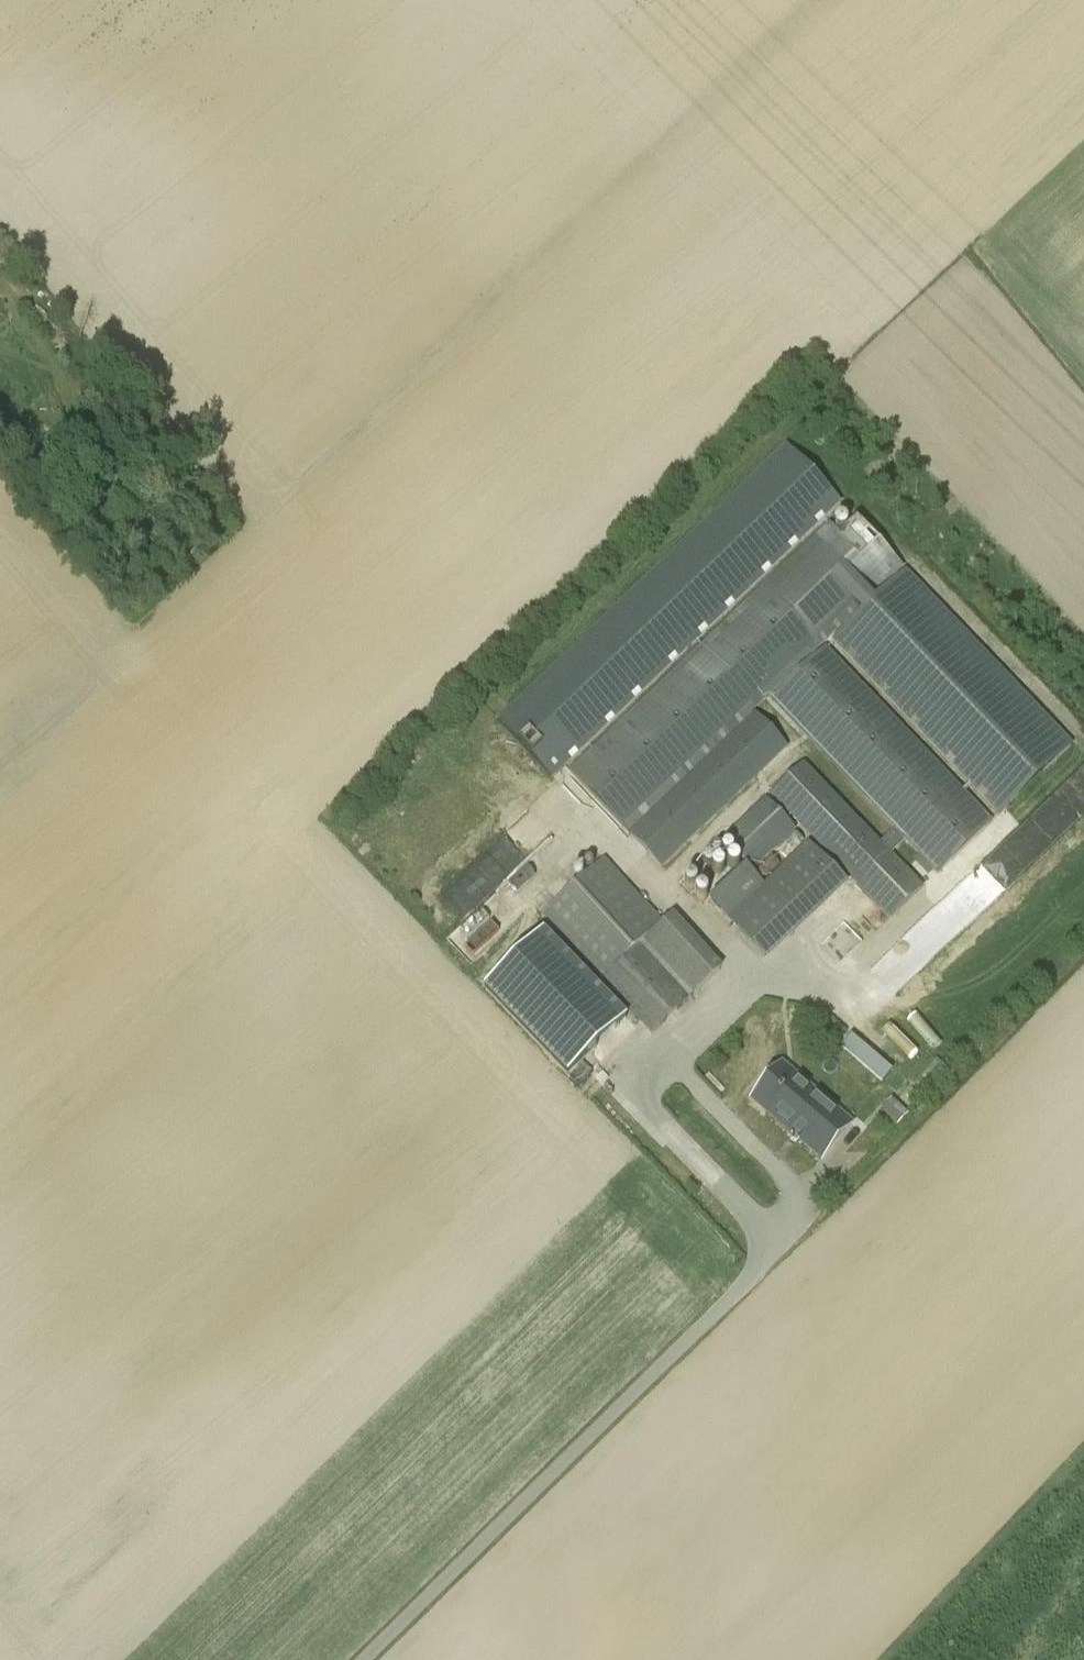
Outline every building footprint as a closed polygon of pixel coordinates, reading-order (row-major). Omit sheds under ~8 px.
[(781,450),(779,448),(716,509),(718,511),(686,541),(684,539),(621,600),(622,602),(591,632),(589,630),(525,691),(527,693),(498,721),(553,779),(823,520),(840,504),(785,446),(781,450)] [(569,772),(624,830),(899,566),(857,521),(840,537),(827,524),(569,772)] [(903,571),(831,640),(997,813),(1004,805),(1069,743),(903,571)] [(878,843),(801,762),(769,793),(812,838),(887,918),(920,886),(886,851),(902,836),(936,871),(988,821),(822,648),(770,698),(894,827),(878,843)] [(789,749),(754,713),(628,834),(663,870),(789,749)] [(761,801),(721,841),(724,843),(749,870),(793,828),(780,814),(761,801)] [(746,868),(710,902),(727,920),(761,957),(840,881),(806,844),(763,886),(746,868)] [(651,1035),(722,970),(672,916),(665,923),(604,859),(542,918),(651,1035)] [(483,991),(565,1077),(579,1064),(624,1021),(542,935),(483,991)] [(897,1016),(885,1029),(876,1021),(867,1031),(894,1056),(905,1044),(921,1058),(941,1037),(921,1019),(911,1029),(897,1016)] [(842,1047),(881,1082),(891,1071),(851,1036),(842,1047)] [(849,1124),(796,1078),(767,1111),(820,1157),(849,1124)] [(908,1115),(900,1107),(888,1118),(897,1126),(908,1115)]
